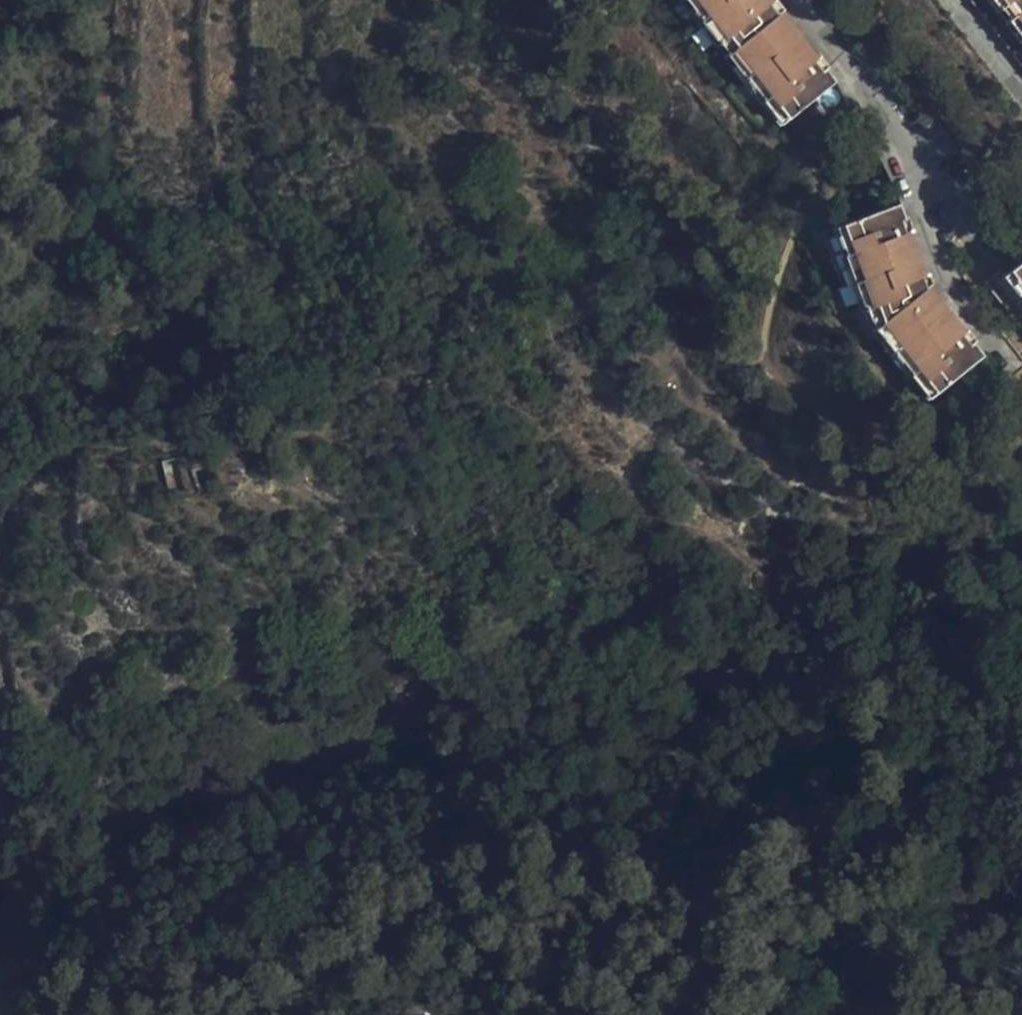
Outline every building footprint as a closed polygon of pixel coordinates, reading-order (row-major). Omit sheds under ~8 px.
[(762,0),(678,0),(775,129),(828,90),(762,0)] [(1021,88),(1021,0),(960,0),(1021,88)] [(977,363),(927,294),(897,211),(815,238),(833,290),(850,285),(864,330),(924,406),(977,363)] [(1008,278),(1002,272),(993,279),(979,290),(1021,342),(1021,266),(1008,278)]
